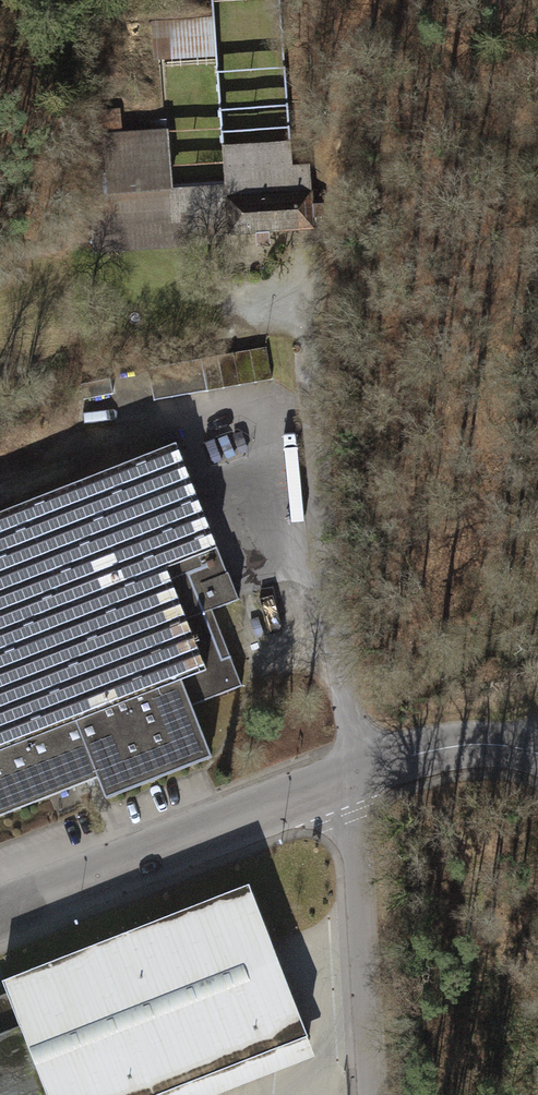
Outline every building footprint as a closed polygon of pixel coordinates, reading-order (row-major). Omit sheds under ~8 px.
[(173,58),(217,56),(215,17),(171,19),(173,58)] [(215,216),(217,244),(297,239),(293,168),(279,169),(277,145),(211,149),(213,187),(160,190),(157,132),(118,134),(122,214),(77,216),(79,257),(164,253),(163,219),(215,216)] [(157,370),(159,392),(208,389),(207,367),(157,370)] [(113,774),(123,799),(222,760),(191,684),(222,671),(182,572),(232,551),(190,446),(0,523),(0,820),(113,774)] [(0,996),(0,1094),(219,1094),(316,1058),(249,886),(3,981),(8,993),(0,996)]
